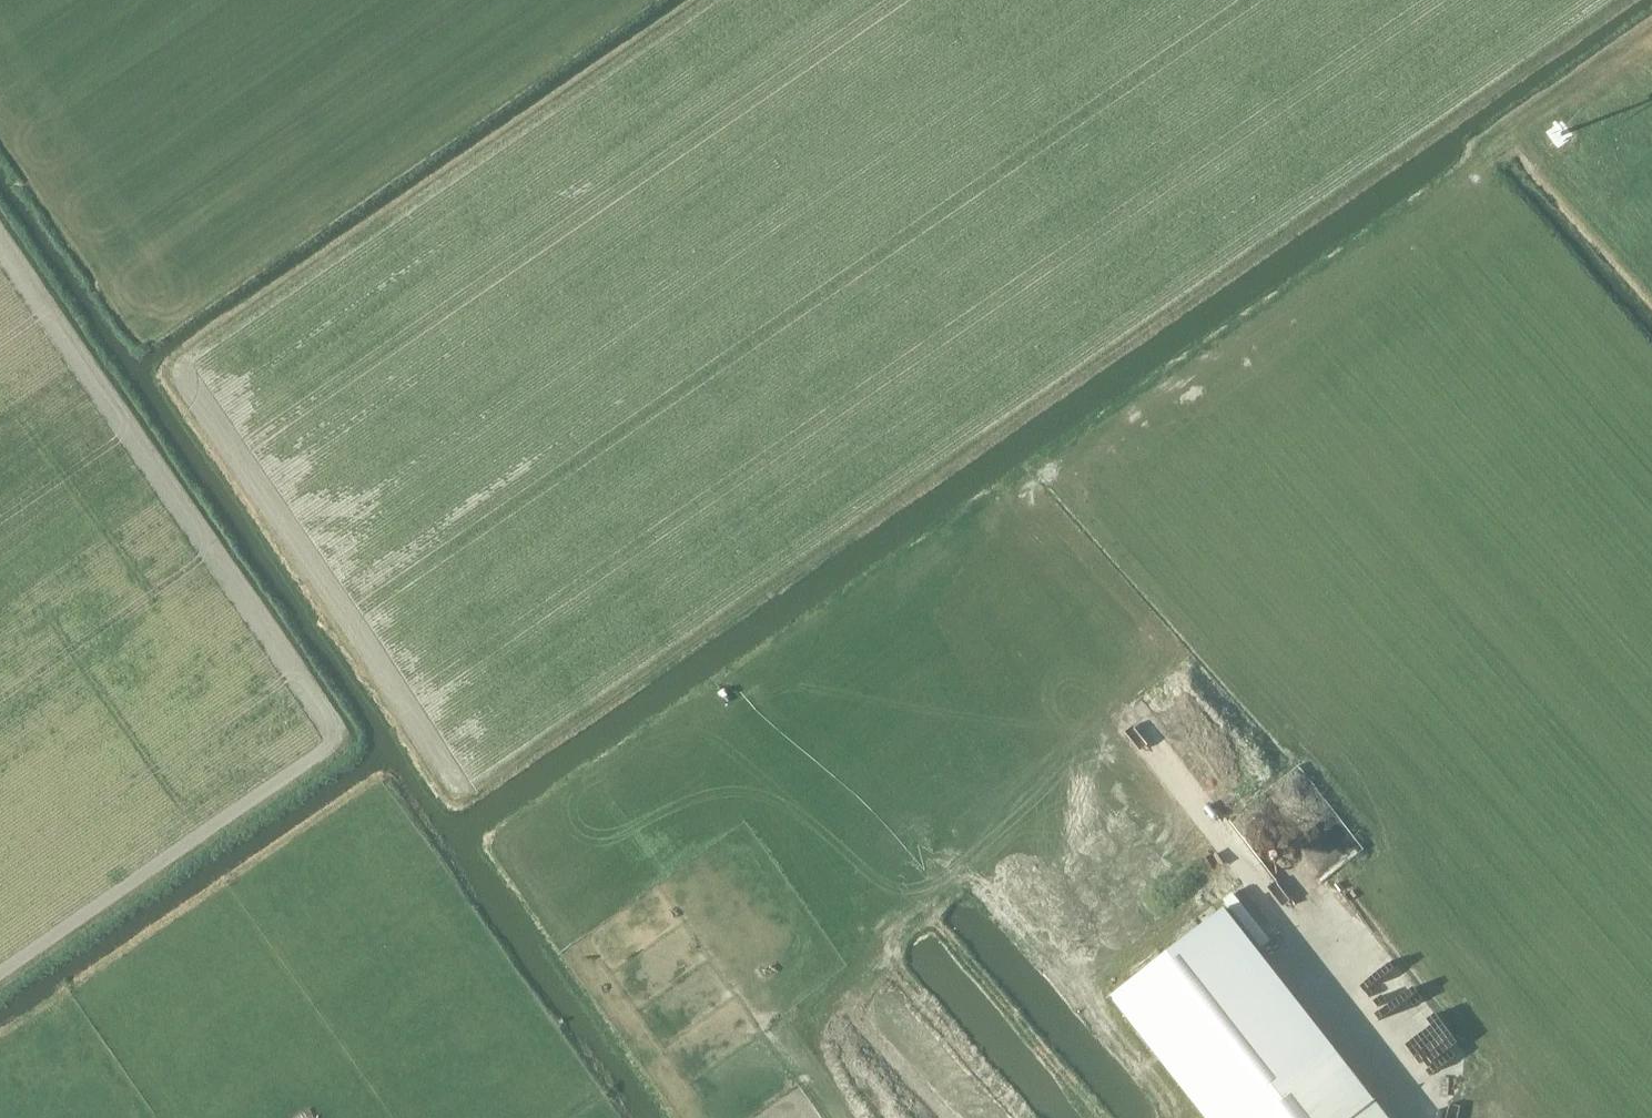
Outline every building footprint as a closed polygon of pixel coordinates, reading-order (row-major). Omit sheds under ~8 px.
[(1229,900),(1118,988),(1222,1117),(1401,1117),(1229,900)] [(1373,1030),(1387,1009),(1354,986),(1339,1007),(1373,1030)]
